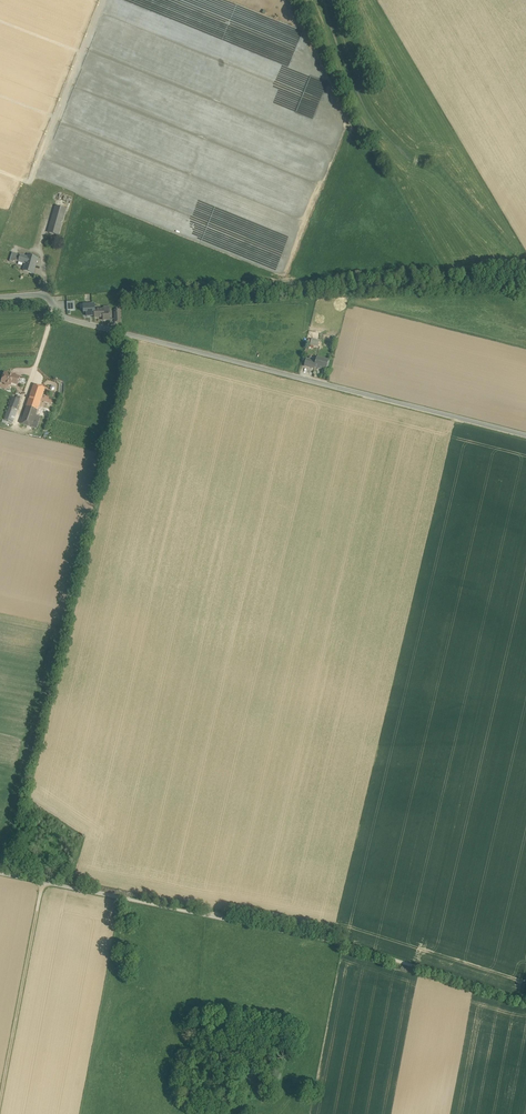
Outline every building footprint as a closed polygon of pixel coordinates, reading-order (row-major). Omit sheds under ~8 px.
[(56,207),(49,233),(58,235),(65,210),(56,207)] [(38,258),(28,255),(28,257),(16,254),(14,260),(26,264),(24,271),(33,274),(38,258)] [(104,310),(95,311),(95,318),(103,317),(104,320),(110,320),(110,316),(109,312),(104,312),(104,310)] [(328,361),(317,358),(316,362),(306,359),(304,366),(314,369),(315,368),(326,371),(328,361)] [(13,376),(5,373),(3,377),(2,378),(1,380),(2,381),(2,382),(5,383),(6,384),(9,386),(10,385),(11,385),(12,383),(14,383),(16,376),(14,376),(13,376)] [(45,388),(34,385),(31,394),(37,397),(36,401),(40,402),(45,388)] [(31,394),(21,423),(32,427),(32,425),(37,427),(40,416),(36,415),(40,402),(36,401),(37,397),(31,394)] [(20,400),(13,397),(9,407),(16,410),(20,400)] [(16,410),(9,407),(4,419),(13,423),(18,410),(16,410)]
